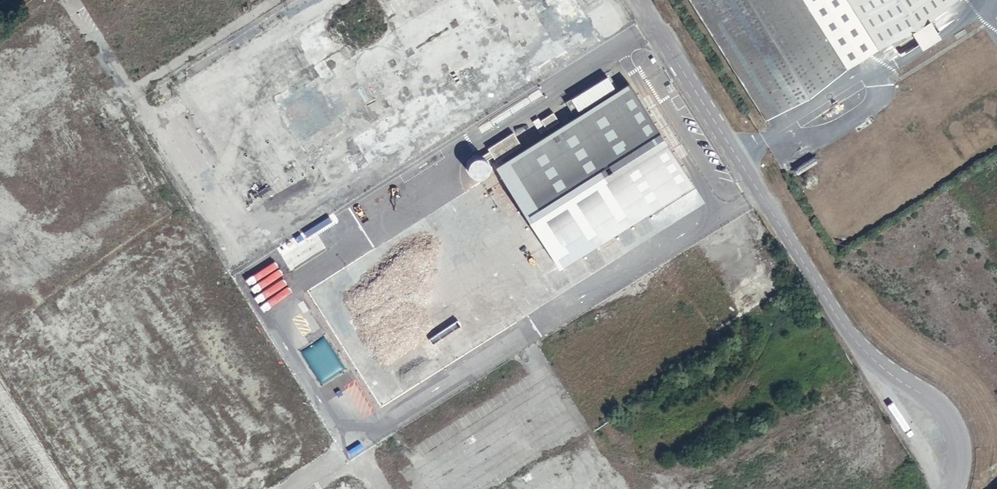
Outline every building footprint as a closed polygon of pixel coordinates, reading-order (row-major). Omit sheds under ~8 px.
[(770,117),(861,60),(954,1),(953,0),(696,0),(770,117)] [(704,204),(628,86),(498,169),(573,287),(704,204)]
